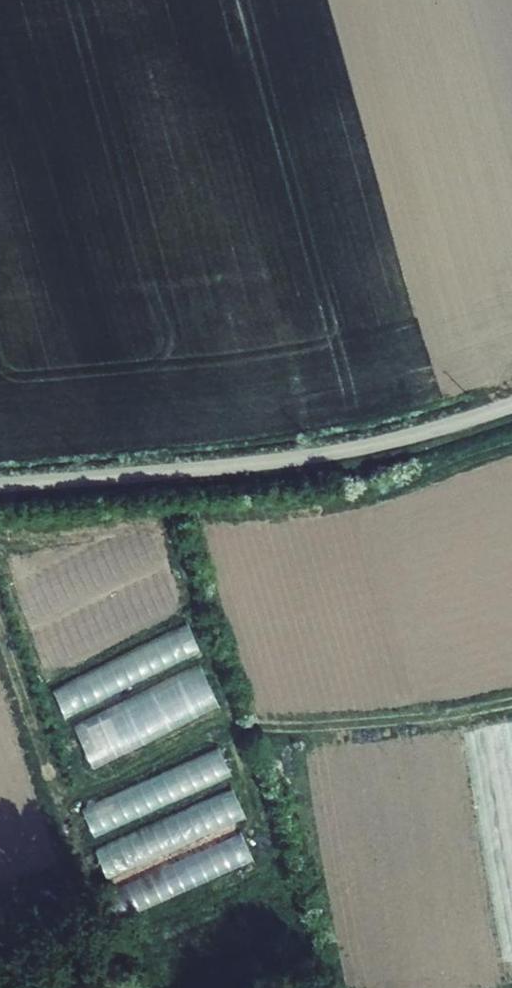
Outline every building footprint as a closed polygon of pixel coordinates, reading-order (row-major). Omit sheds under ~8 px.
[(195,626),(57,684),(68,711),(207,653),(195,626)] [(183,673),(194,715),(220,708),(209,666),(183,673)] [(97,827),(238,780),(229,752),(87,799),(97,827)] [(111,873),(251,818),(240,789),(100,845),(111,873)] [(247,832),(143,875),(154,903),(258,860),(247,832)]
